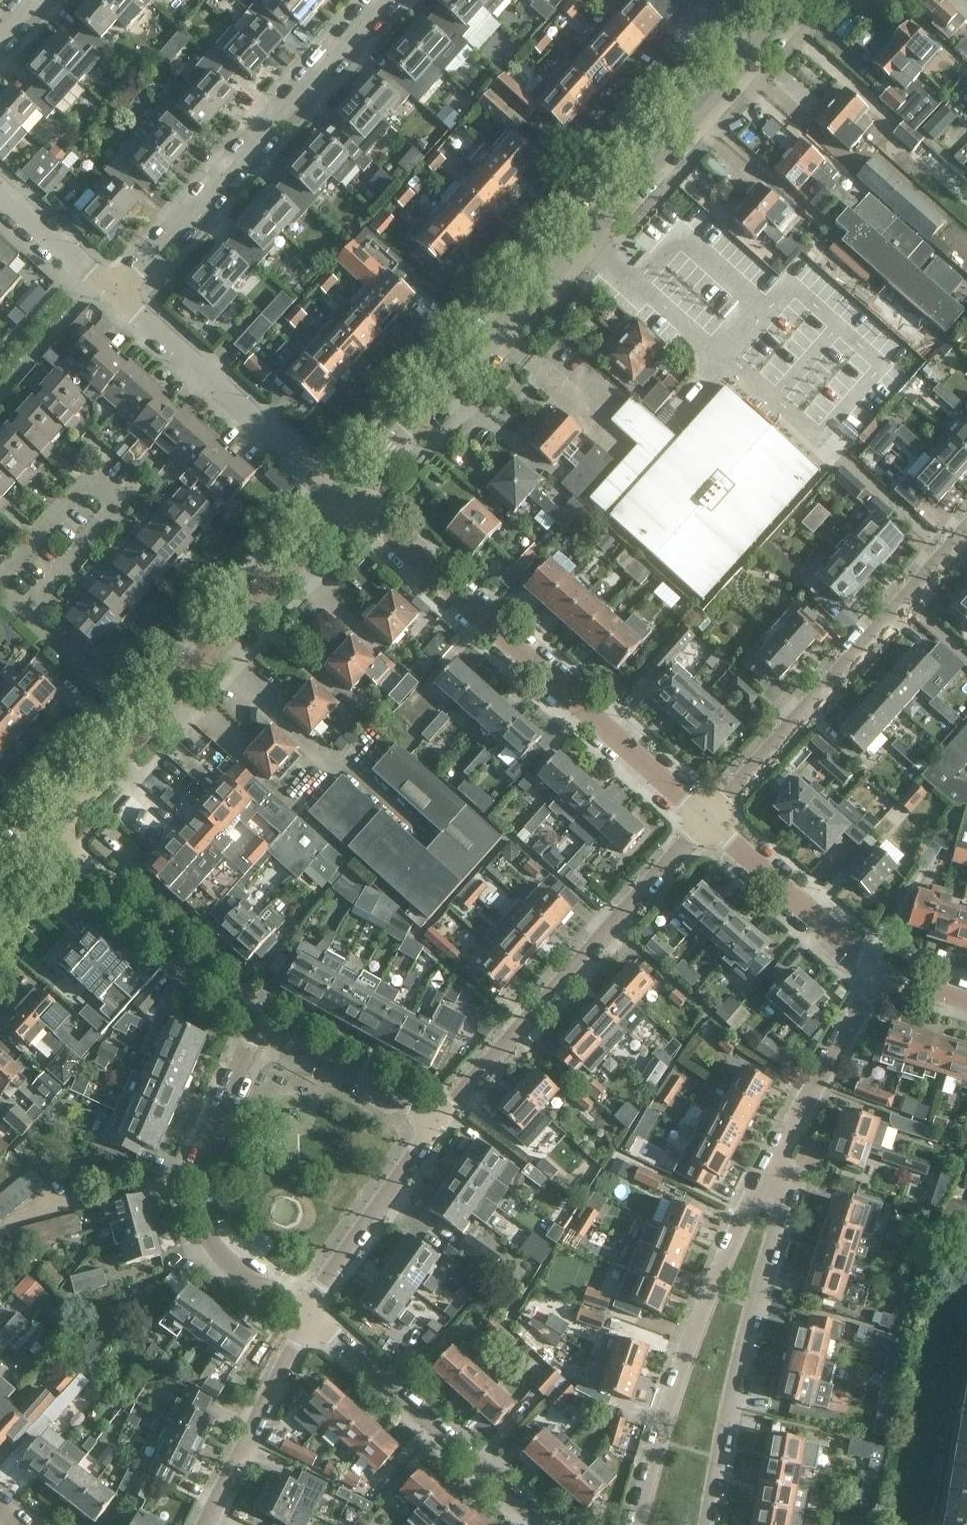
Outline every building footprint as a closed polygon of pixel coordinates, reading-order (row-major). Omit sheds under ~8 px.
[(93,0),(90,0),(75,17),(79,21),(72,29),(103,57),(111,49),(101,41),(118,22),(93,0)] [(118,22),(134,5),(143,13),(152,4),(147,0),(93,0),(118,22)] [(256,3),(280,24),(288,15),(300,26),(316,8),(307,0),(275,0),(273,1),(272,0),(259,0),(256,3)] [(475,0),(441,0),(439,2),(447,9),(439,18),(463,40),(463,39),(468,44),(492,16),(493,17),(493,16),(475,0)] [(493,16),(507,0),(475,0),(493,16)] [(557,8),(549,0),(525,0),(546,20),(557,8)] [(578,14),(585,6),(578,0),(572,0),(568,5),(578,14)] [(667,0),(599,0),(608,8),(607,8),(645,41),(675,7),(667,0)] [(920,7),(935,21),(932,25),(941,33),(951,23),(959,30),(966,22),(958,14),(942,0),(926,0),(920,7)] [(280,24),(256,3),(249,11),(258,19),(243,36),(233,28),(232,29),(268,61),(285,43),(273,32),(280,24)] [(562,11),(563,12),(572,20),(578,14),(568,5),(562,11)] [(645,41),(607,8),(616,16),(601,34),(629,59),(645,41)] [(567,20),(561,15),(560,14),(553,23),(560,29),(567,20)] [(463,40),(439,18),(431,28),(423,20),(406,39),(434,65),(450,47),(454,50),(463,40)] [(908,24),(891,44),(921,72),(940,52),(908,24)] [(60,35),(44,52),(70,76),(79,84),(103,57),(72,29),(63,38),(60,35)] [(268,61),(232,29),(216,47),(208,56),(232,78),(240,69),(252,79),(268,61)] [(553,42),(544,33),(543,33),(537,39),(547,48),(553,42)] [(629,59),(601,34),(585,51),(613,77),(629,59)] [(966,69),(966,37),(947,59),(963,74),(966,69)] [(434,65),(406,39),(388,58),(397,66),(388,75),(412,96),(421,86),(417,83),(434,65)] [(547,48),(537,39),(531,47),(541,56),(547,48)] [(921,72),(891,44),(873,63),(896,83),(880,100),(916,132),(939,107),(920,89),(920,90),(913,83),(923,73),(921,72)] [(613,77),(585,51),(569,68),(598,94),(613,77)] [(44,52),(27,71),(39,81),(31,89),(55,110),(63,102),(61,100),(75,83),(68,78),(70,76),(44,52)] [(224,86),(232,78),(208,56),(184,83),(194,92),(220,115),(237,97),(224,86)] [(598,94),(569,68),(554,85),(547,79),(547,80),(582,111),(598,94)] [(412,96),(388,75),(380,84),(372,76),(355,95),(383,121),(399,103),(403,106),(412,96)] [(582,111),(547,80),(529,100),(504,77),(493,89),(527,120),(539,107),(565,130),(582,111)] [(947,95),(955,86),(950,82),(942,90),(947,95)] [(0,102),(0,109),(22,130),(38,112),(47,120),(55,110),(31,89),(23,98),(12,88),(0,102)] [(844,91),(830,106),(864,135),(874,124),(864,116),(868,111),(844,91)] [(169,101),(160,110),(184,131),(192,122),(204,133),(220,115),(194,92),(178,109),(169,101)] [(490,92),(478,105),(508,133),(507,134),(504,132),(490,148),(493,150),(492,151),(522,179),(539,161),(512,137),(524,123),(490,92)] [(383,121),(355,95),(338,114),(346,122),(338,131),(373,163),(374,163),(367,157),(392,128),(383,121)] [(864,135),(830,106),(817,122),(850,152),(864,136),(864,135)] [(944,107),(923,130),(935,141),(942,134),(957,118),(944,107)] [(0,109),(0,155),(22,130),(0,109)] [(177,139),(184,131),(160,110),(136,137),(172,169),(189,150),(177,139)] [(915,133),(904,123),(893,135),(913,153),(909,158),(966,209),(966,180),(915,133)] [(471,134),(461,124),(454,132),(465,141),(471,134)] [(373,163),(338,131),(330,140),(321,133),(304,152),(333,177),(332,178),(339,184),(355,166),(364,173),(373,163)] [(156,186),(172,169),(136,137),(112,164),(136,185),(144,176),(156,186)] [(787,155),(811,177),(849,209),(920,272),(934,256),(868,197),(860,206),(818,169),(824,162),(800,140),(787,155)] [(522,179),(492,151),(491,152),(486,148),(471,164),(482,173),(481,174),(506,197),(522,179)] [(333,177),(304,152),(287,171),(295,178),(287,187),(311,208),(320,198),(316,195),(332,178),(333,177)] [(447,161),(437,152),(430,159),(440,168),(447,161)] [(966,163),(966,159),(960,152),(954,159),(963,167),(966,163)] [(811,177),(787,155),(773,170),(789,184),(787,186),(796,194),(804,185),(811,177)] [(48,197),(70,173),(51,156),(29,180),(48,197)] [(930,242),(948,222),(905,186),(875,158),(858,176),(930,242)] [(440,168),(430,159),(425,165),(435,175),(440,168)] [(136,185),(112,164),(105,172),(114,180),(97,198),(124,222),(141,203),(129,193),(136,185)] [(481,174),(466,191),(457,183),(456,183),(491,214),(506,197),(481,174)] [(418,195),(426,186),(416,177),(408,186),(418,195)] [(491,214),(456,183),(441,200),(451,208),(450,209),(475,232),(491,214)] [(759,185),(745,201),(778,231),(793,215),(759,185)] [(405,186),(401,191),(393,200),(404,210),(416,196),(405,186)] [(311,208),(287,187),(279,196),(271,189),(254,208),(282,233),(298,215),(302,218),(311,208)] [(108,240),(124,222),(97,198),(81,216),(108,240)] [(778,231),(745,201),(730,218),(755,240),(763,232),(778,245),(776,247),(785,256),(788,253),(795,259),(802,252),(778,231)] [(475,232),(450,209),(442,203),(426,220),(459,250),(475,232)] [(282,233),(254,208),(237,227),(245,234),(237,243),(260,265),(269,255),(266,251),(282,233)] [(849,209),(836,224),(848,236),(842,244),(945,336),(966,313),(849,209)] [(459,250),(426,220),(424,218),(408,237),(442,268),(459,250)] [(414,299),(427,285),(405,266),(367,231),(338,263),(347,272),(369,292),(398,317),(414,299)] [(7,297),(22,280),(21,278),(20,279),(9,269),(20,256),(0,239),(0,290),(7,297)] [(260,265),(237,243),(229,252),(220,245),(203,264),(231,289),(248,271),(251,274),(260,265)] [(338,263),(329,273),(328,273),(322,280),(332,290),(339,282),(338,281),(341,278),(341,279),(347,272),(338,263)] [(231,289),(203,264),(186,283),(194,290),(186,300),(209,321),(219,311),(215,308),(231,289)] [(332,290),(322,280),(316,287),(327,296),(332,290)] [(324,313),(331,305),(314,290),(307,297),(324,313)] [(398,317),(369,292),(353,309),(382,335),(398,317)] [(899,296),(883,314),(913,341),(929,323),(899,296)] [(29,313),(36,305),(31,299),(23,308),(29,313)] [(89,334),(106,313),(95,305),(78,325),(89,334)] [(382,335),(353,309),(349,305),(333,323),(367,352),(382,335)] [(308,316),(298,307),(291,315),(301,324),(308,316)] [(17,326),(25,317),(19,312),(11,320),(17,326)] [(301,324),(291,315),(285,321),(296,330),(301,324)] [(237,346),(246,354),(247,356),(273,327),(263,318),(237,346)] [(351,370),(367,352),(333,323),(318,340),(351,370)] [(664,347),(639,324),(624,341),(649,364),(664,347)] [(65,363),(75,372),(92,387),(122,355),(95,330),(65,363)] [(335,387),(351,370),(318,340),(303,357),(299,353),(298,354),(335,387)] [(649,364),(624,341),(608,359),(633,381),(649,364)] [(319,406),(335,387),(298,354),(281,372),(319,406)] [(122,355),(92,387),(101,395),(119,412),(149,379),(122,355)] [(245,367),(263,384),(273,374),(254,357),(245,367)] [(58,371),(33,399),(72,434),(81,424),(74,418),(90,400),(94,404),(101,395),(92,387),(75,372),(68,381),(58,371)] [(662,384),(673,394),(680,386),(670,376),(662,384)] [(149,379),(119,412),(135,426),(129,432),(140,442),(175,403),(149,379)] [(956,413),(964,405),(940,384),(935,390),(936,394),(956,413)] [(623,463),(590,499),(703,602),(821,471),(727,386),(678,440),(652,417),(632,398),(611,422),(639,447),(624,464),(623,463)] [(72,434),(33,399),(9,425),(48,461),(49,460),(73,481),(81,472),(51,444),(65,428),(72,434)] [(175,403),(140,442),(150,451),(156,445),(172,460),(202,427),(175,403)] [(583,433),(558,411),(543,427),(598,477),(614,460),(597,445),(597,446),(586,458),(578,452),(572,446),(583,433)] [(894,437),(895,434),(918,455),(926,447),(902,426),(899,431),(890,424),(885,429),(894,437)] [(953,440),(966,453),(966,424),(953,440)] [(9,425),(0,435),(0,465),(24,487),(33,477),(27,471),(41,455),(48,461),(9,425)] [(202,427),(172,460),(189,475),(181,484),(185,487),(191,493),(229,451),(202,427)] [(598,477),(543,427),(528,443),(553,466),(564,454),(571,460),(578,467),(562,484),(579,499),(598,477)] [(934,461),(958,482),(966,472),(966,453),(953,440),(934,461)] [(229,451),(191,493),(209,508),(216,499),(226,508),(256,475),(229,451)] [(517,459),(503,474),(528,497),(542,482),(517,459)] [(938,503),(958,482),(934,461),(915,482),(938,503)] [(0,465),(0,514),(10,504),(3,498),(17,483),(23,488),(24,487),(0,465)] [(869,522),(861,531),(888,555),(902,538),(884,522),(892,512),(843,468),(833,478),(871,511),(865,518),(869,522)] [(528,497),(503,474),(489,490),(514,513),(528,497)] [(163,499),(154,509),(194,544),(218,517),(209,508),(191,493),(185,487),(169,505),(163,499)] [(536,489),(528,497),(564,530),(586,506),(575,496),(561,511),(536,489)] [(475,503),(462,519),(487,541),(496,531),(501,526),(475,503)] [(823,525),(831,516),(819,505),(811,514),(823,525)] [(139,526),(131,536),(170,571),(194,544),(154,509),(154,510),(160,515),(145,531),(139,526)] [(548,531),(556,523),(543,511),(535,520),(548,531)] [(823,525),(811,514),(802,524),(813,535),(823,525)] [(487,541),(462,519),(448,534),(473,557),(487,541)] [(888,555),(861,531),(853,539),(849,536),(842,543),(873,571),(888,555)] [(605,554),(615,542),(608,535),(597,547),(605,554)] [(115,552),(106,562),(146,598),(170,571),(131,536),(130,537),(136,542),(121,558),(115,552)] [(782,551),(768,538),(756,551),(786,578),(795,568),(780,554),(782,551)] [(537,542),(518,560),(533,576),(549,561),(543,554),(546,551),(537,542)] [(873,571),(842,543),(836,550),(841,554),(833,563),(859,587),(873,571)] [(633,580),(644,568),(636,561),(625,573),(633,580)] [(91,579),(82,588),(122,624),(146,598),(106,562),(105,563),(112,569),(97,585),(91,579)] [(527,589),(545,605),(569,579),(550,562),(527,589)] [(859,587),(833,563),(824,572),(820,568),(804,587),(817,599),(827,587),(845,603),(859,587)] [(510,590),(524,575),(513,565),(499,581),(510,590)] [(641,587),(651,574),(644,568),(633,580),(641,587)] [(569,579),(545,605),(563,622),(587,595),(569,579)] [(680,601),(663,584),(652,597),(670,613),(680,601)] [(97,651),(122,624),(82,588),(81,590),(88,596),(74,612),(67,606),(58,616),(97,651)] [(958,601),(960,602),(954,609),(952,607),(949,611),(962,623),(965,619),(966,621),(966,591),(958,601)] [(395,593),(380,608),(406,631),(420,616),(395,593)] [(587,595),(563,622),(581,638),(605,611),(610,606),(602,599),(598,605),(587,595)] [(794,615),(783,628),(777,623),(769,631),(799,658),(819,637),(808,627),(817,617),(798,600),(789,610),(794,615)] [(656,631),(666,639),(691,611),(681,603),(656,631)] [(406,631),(380,608),(366,624),(391,647),(406,631)] [(605,611),(581,638),(599,654),(623,628),(605,611)] [(623,628),(599,654),(618,671),(642,644),(623,628)] [(652,664),(667,677),(678,665),(684,670),(688,666),(687,660),(681,655),(696,638),(685,628),(652,664)] [(799,658),(769,631),(761,640),(766,646),(756,657),(751,652),(741,663),(760,680),(770,670),(780,679),(799,658)] [(424,652),(437,665),(435,667),(436,667),(441,662),(441,661),(453,647),(440,635),(424,652)] [(354,638),(340,653),(365,676),(377,687),(396,667),(382,655),(378,660),(354,638)] [(916,648),(897,670),(920,691),(939,669),(916,648)] [(402,667),(420,684),(419,684),(420,685),(436,667),(435,667),(417,651),(402,667)] [(365,676),(340,653),(326,669),(351,692),(365,676)] [(713,670),(722,660),(714,654),(706,664),(713,670)] [(456,660),(449,669),(441,662),(436,667),(420,685),(429,693),(430,692),(451,710),(478,680),(456,660)] [(650,696),(665,710),(690,684),(682,677),(686,672),(684,670),(678,665),(667,677),(650,696)] [(31,671),(23,680),(8,667),(0,676),(5,681),(41,712),(57,695),(31,671)] [(920,691),(897,670),(878,690),(901,711),(920,691)] [(749,708),(759,697),(738,678),(728,689),(749,708)] [(478,680),(451,710),(451,711),(458,704),(478,723),(499,699),(478,680)] [(692,680),(690,684),(665,710),(681,724),(705,697),(698,691),(701,688),(692,680)] [(41,712),(5,681),(0,687),(0,707),(25,730),(41,712)] [(313,682),(299,697),(325,720),(339,705),(313,682)] [(901,711),(878,690),(859,711),(883,732),(901,711)] [(325,720),(299,697),(285,712),(311,736),(325,720)] [(705,697),(681,724),(697,738),(721,712),(723,708),(714,700),(712,703),(705,697)] [(953,726),(959,718),(936,697),(929,705),(953,726)] [(499,699),(478,723),(499,742),(521,718),(499,699)] [(10,747),(25,730),(0,707),(0,738),(10,747)] [(883,732),(859,711),(840,732),(863,753),(883,732)] [(721,712),(697,738),(699,740),(697,743),(705,750),(707,748),(714,754),(742,723),(733,715),(729,719),(721,712)] [(430,743),(451,721),(443,714),(422,736),(430,743)] [(521,718),(499,742),(500,742),(489,755),(485,751),(451,788),(455,792),(468,778),(472,781),(492,758),(497,753),(500,755),(507,748),(521,761),(542,737),(521,718)] [(383,733),(393,723),(389,719),(379,730),(383,733)] [(351,745),(358,737),(344,724),(336,732),(351,745)] [(273,726),(259,742),(291,771),(300,760),(294,754),(298,750),(273,726)] [(966,766),(966,726),(946,750),(922,777),(954,806),(966,808),(966,783),(954,780),(966,766)] [(10,747),(0,738),(0,758),(10,747)] [(891,747),(914,768),(923,776),(930,768),(921,759),(898,739),(891,747)] [(291,771),(259,742),(245,757),(270,780),(281,769),(287,774),(291,771)] [(502,839),(397,745),(373,772),(442,835),(427,852),(462,883),(502,839)] [(539,777),(560,796),(581,773),(560,753),(539,777)] [(853,777),(845,770),(827,753),(818,763),(844,786),(853,777)] [(273,796),(238,765),(225,779),(255,806),(240,822),(259,839),(244,856),(239,852),(243,848),(237,843),(234,847),(230,844),(220,855),(245,877),(298,819),(273,796)] [(581,773),(560,796),(549,809),(553,813),(556,816),(563,816),(573,825),(602,792),(581,773)] [(343,776),(310,813),(337,837),(413,906),(405,915),(421,929),(462,883),(427,852),(343,776)] [(255,806),(225,779),(211,795),(240,822),(255,806)] [(788,820),(794,826),(821,796),(819,794),(816,798),(808,790),(811,786),(803,779),(792,791),(790,789),(780,799),(783,801),(775,809),(783,816),(780,819),(785,824),(788,820)] [(463,797),(473,786),(466,780),(456,791),(463,797)] [(912,815),(929,796),(915,784),(899,803),(912,815)] [(623,811),(602,792),(573,825),(569,830),(586,845),(567,867),(568,867),(561,875),(564,877),(623,811)] [(181,801),(172,794),(165,802),(173,809),(181,801)] [(240,822),(211,795),(196,812),(225,838),(240,822)] [(821,796),(794,826),(809,839),(833,813),(826,806),(829,803),(821,796)] [(545,806),(525,828),(519,823),(512,831),(519,837),(526,830),(533,836),(553,813),(549,809),(545,806)] [(956,849),(966,852),(966,809),(956,849)] [(645,830),(623,811),(564,877),(580,892),(588,885),(576,873),(595,851),(592,847),(603,835),(624,854),(645,830)] [(833,813),(809,839),(825,854),(853,823),(844,815),(840,819),(833,813)] [(859,847),(880,824),(869,813),(847,837),(859,847)] [(298,819),(245,877),(250,882),(272,857),(298,881),(310,868),(331,888),(350,866),(329,846),(298,819)] [(245,877),(220,855),(210,846),(209,846),(188,827),(177,839),(174,836),(159,852),(189,879),(219,906),(245,877)] [(941,828),(932,842),(947,852),(950,847),(947,845),(953,836),(941,828)] [(510,842),(504,851),(515,859),(522,850),(510,842)] [(542,860),(543,858),(557,870),(565,861),(552,849),(543,842),(534,852),(542,860)] [(870,896),(897,867),(877,849),(851,879),(870,896)] [(956,849),(952,863),(966,867),(966,852),(956,849)] [(189,879),(159,852),(144,869),(174,895),(189,879)] [(542,871),(531,862),(524,869),(535,879),(542,871)] [(245,877),(219,906),(211,916),(222,927),(216,933),(232,948),(256,921),(249,914),(253,910),(246,904),(250,899),(242,891),(250,882),(245,877)] [(480,881),(471,892),(478,899),(488,889),(480,881)] [(686,938),(691,932),(719,901),(702,886),(679,912),(676,912),(674,914),(674,917),(684,926),(679,931),(686,938)] [(931,933),(941,897),(943,891),(931,888),(929,894),(920,891),(914,913),(910,912),(907,922),(911,923),(910,927),(931,933)] [(534,901),(529,907),(555,931),(573,911),(551,890),(538,905),(534,901)] [(471,892),(461,903),(469,910),(478,899),(471,892)] [(941,897),(931,933),(929,939),(950,945),(960,910),(948,907),(951,900),(941,897)] [(719,901),(691,932),(698,939),(702,934),(711,942),(735,916),(719,901)] [(515,930),(537,951),(555,931),(529,907),(528,908),(532,911),(515,930)] [(960,910),(950,945),(966,950),(966,912),(960,910)] [(735,916),(711,942),(720,950),(716,955),(723,962),(751,930),(735,916)] [(256,921),(232,948),(248,962),(255,955),(261,960),(276,943),(270,938),(276,931),(267,923),(264,927),(256,921)] [(343,923),(336,935),(337,935),(330,947),(338,951),(351,927),(343,923)] [(454,948),(439,935),(432,929),(424,938),(431,944),(446,957),(447,956),(457,966),(464,958),(454,949),(454,948)] [(515,930),(497,950),(519,970),(537,951),(515,930)] [(751,930),(723,962),(731,968),(735,963),(744,972),(768,945),(751,930)] [(329,931),(323,942),(330,947),(337,935),(336,935),(329,931)] [(88,932),(74,948),(133,1002),(148,985),(118,958),(88,932)] [(419,958),(426,944),(408,935),(401,949),(419,958)] [(657,936),(647,947),(646,948),(665,964),(675,952),(657,936)] [(302,999),(321,963),(326,954),(307,944),(283,989),(302,999)] [(519,970),(497,950),(493,946),(486,953),(490,957),(478,971),(486,978),(486,977),(501,990),(519,970)] [(133,1002),(74,948),(59,964),(105,1006),(98,1014),(91,1008),(81,1018),(100,1035),(102,1036),(133,1002)] [(374,971),(381,959),(373,955),(366,966),(374,971)] [(683,979),(692,970),(683,962),(674,971),(683,979)] [(321,963),(302,999),(320,1009),(337,977),(329,973),(331,969),(321,963)] [(646,977),(632,964),(614,985),(636,1004),(655,984),(647,977),(646,977)] [(337,977),(320,1009),(338,1019),(360,978),(342,969),(337,977)] [(402,986),(408,974),(401,970),(395,982),(402,986)] [(683,979),(693,988),(701,978),(692,970),(683,979)] [(768,999),(785,1014),(814,982),(804,974),(802,976),(800,973),(798,975),(794,971),(786,980),(782,976),(772,986),(776,990),(768,999)] [(411,991),(417,979),(408,974),(402,986),(411,991)] [(360,978),(338,1019),(356,1029),(374,997),(365,993),(367,989),(358,984),(361,979),(360,978)] [(814,982),(785,1014),(810,1036),(825,1020),(821,1017),(824,1014),(819,1010),(827,1001),(823,997),(824,995),(821,993),(823,991),(814,982)] [(636,1004),(614,985),(596,1004),(618,1024),(618,1025),(631,1037),(638,1029),(625,1017),(636,1004)] [(134,1004),(145,1015),(161,997),(150,986),(134,1004)] [(70,1018),(37,989),(21,1006),(47,1030),(61,1042),(68,1035),(60,1028),(70,1018)] [(439,1007),(446,994),(439,990),(432,1003),(439,1007)] [(680,1009),(687,1001),(676,991),(669,999),(680,1009)] [(451,1013),(458,1001),(446,994),(439,1007),(451,1013)] [(374,997),(356,1029),(375,1039),(394,1003),(384,998),(382,1002),(374,997)] [(724,1022),(740,1006),(731,998),(716,1015),(724,1022)] [(394,1003),(375,1039),(393,1049),(410,1017),(402,1012),(404,1009),(394,1003)] [(618,1024),(596,1004),(579,1024),(601,1044),(600,1045),(607,1051),(613,1056),(621,1047),(608,1036),(618,1025),(618,1024)] [(47,1030),(21,1006),(5,1024),(31,1048),(39,1039),(59,1057),(46,1071),(65,1087),(85,1064),(83,1062),(76,1056),(61,1042),(47,1030)] [(736,1033),(736,1032),(751,1016),(740,1006),(724,1022),(736,1033)] [(146,1024),(127,1016),(123,1024),(143,1032),(146,1024)] [(410,1017),(393,1049),(411,1059),(430,1023),(421,1018),(419,1022),(410,1017)] [(169,1030),(165,1029),(154,1024),(149,1035),(197,1056),(206,1036),(173,1021),(169,1030)] [(122,1023),(113,1035),(122,1041),(131,1029),(122,1023)] [(430,1023),(411,1059),(430,1069),(447,1037),(438,1032),(440,1028),(430,1023)] [(579,1024),(560,1044),(563,1047),(555,1056),(575,1073),(582,1065),(590,1072),(607,1051),(600,1045),(601,1044),(579,1024)] [(893,1061),(904,1064),(915,1031),(893,1024),(890,1035),(887,1034),(883,1046),(886,1047),(881,1064),(891,1067),(893,1061)] [(935,1037),(915,1031),(904,1064),(915,1067),(913,1073),(923,1077),(935,1037)] [(189,1074),(197,1056),(149,1035),(141,1054),(156,1060),(189,1074)] [(956,1044),(935,1037),(923,1077),(934,1080),(936,1074),(946,1077),(956,1044)] [(729,1056),(737,1047),(726,1038),(718,1046),(729,1056)] [(766,1038),(757,1051),(757,1052),(783,1069),(792,1055),(766,1038)] [(657,1078),(658,1076),(673,1054),(664,1048),(660,1053),(645,1041),(637,1050),(645,1057),(644,1058),(652,1065),(648,1072),(657,1078)] [(88,1043),(76,1056),(83,1062),(94,1049),(88,1043)] [(120,1051),(104,1043),(97,1056),(113,1064),(120,1051)] [(956,1044),(946,1077),(957,1080),(955,1086),(966,1089),(966,1047),(956,1044)] [(19,1092),(27,1083),(20,1076),(23,1073),(0,1052),(0,1074),(19,1092)] [(99,1057),(94,1065),(105,1071),(110,1063),(99,1057)] [(189,1074),(156,1060),(152,1069),(148,1067),(144,1077),(180,1093),(189,1074)] [(744,1068),(731,1092),(758,1107),(772,1083),(744,1068)] [(536,1072),(518,1092),(540,1111),(558,1091),(551,1083),(550,1084),(536,1072)] [(0,1074),(0,1096),(1,1097),(4,1094),(11,1100),(19,1092),(0,1074)] [(63,1091),(45,1075),(44,1075),(33,1088),(37,1091),(31,1098),(44,1110),(51,1103),(63,1091)] [(83,1097),(91,1082),(78,1076),(71,1091),(83,1097)] [(180,1093),(144,1077),(139,1088),(143,1090),(139,1098),(172,1112),(180,1093)] [(669,1107),(685,1082),(676,1077),(660,1101),(669,1107)] [(599,1100),(606,1091),(595,1081),(587,1089),(599,1100)] [(858,1084),(854,1096),(877,1105),(881,1092),(858,1084)] [(164,1131),(172,1112),(139,1098),(124,1092),(116,1110),(127,1115),(164,1131)] [(540,1111),(518,1092),(500,1111),(514,1124),(514,1125),(521,1132),(540,1111)] [(758,1107),(731,1092),(718,1115),(746,1130),(758,1107)] [(587,1113),(594,1105),(583,1094),(576,1102),(587,1113)] [(906,1100),(902,1113),(926,1121),(930,1109),(906,1100)] [(44,1114),(38,1109),(35,1106),(27,1115),(18,1106),(4,1121),(22,1138),(44,1114)] [(126,1116),(115,1112),(103,1140),(139,1156),(144,1146),(155,1151),(164,1131),(127,1115),(126,1116)] [(888,1126),(878,1122),(846,1112),(838,1134),(882,1149),(889,1128),(887,1128),(888,1126)] [(746,1130),(718,1115),(705,1138),(733,1154),(746,1130)] [(919,1139),(931,1142),(935,1129),(891,1115),(891,1116),(890,1121),(892,1127),(894,1130),(899,1132),(919,1139)] [(531,1162),(545,1174),(555,1163),(522,1133),(513,1142),(528,1156),(530,1154),(534,1158),(531,1162)] [(720,1178),(733,1154),(705,1138),(696,1134),(675,1172),(710,1191),(717,1176),(720,1178)] [(882,1149),(838,1134),(830,1157),(862,1168),(867,1153),(884,1158),(882,1163),(913,1173),(917,1162),(881,1150),(882,1149)] [(0,1137),(0,1157),(1,1158),(11,1147),(0,1137)] [(478,1142),(466,1159),(495,1180),(501,1172),(506,1176),(513,1166),(478,1142)] [(495,1180),(466,1159),(454,1176),(490,1202),(495,1195),(492,1193),(493,1191),(489,1188),(495,1180)] [(549,1180),(544,1176),(545,1174),(531,1162),(529,1164),(522,1174),(542,1189),(549,1180)] [(664,1179),(640,1168),(634,1181),(658,1191),(664,1179)] [(32,1170),(25,1176),(38,1191),(45,1186),(32,1170)] [(25,1176),(18,1182),(30,1197),(38,1191),(25,1176)] [(490,1202),(454,1176),(442,1193),(471,1214),(486,1225),(498,1208),(490,1202)] [(18,1182),(10,1188),(23,1203),(30,1197),(18,1182)] [(508,1205),(515,1194),(504,1187),(497,1197),(508,1205)] [(10,1188),(3,1193),(16,1209),(23,1203),(10,1188)] [(0,1196),(0,1204),(9,1215),(16,1209),(3,1193),(0,1196)] [(471,1214),(442,1193),(429,1211),(463,1235),(470,1225),(465,1222),(471,1214)] [(105,1205),(105,1206),(108,1217),(114,1216),(116,1224),(151,1216),(146,1195),(105,1205)] [(835,1199),(828,1223),(861,1233),(868,1210),(835,1199)] [(965,1242),(966,1231),(966,1203),(948,1200),(934,1236),(965,1242)] [(673,1202),(662,1228),(691,1240),(702,1215),(673,1202)] [(2,1221),(9,1215),(0,1204),(0,1219),(2,1221)] [(590,1209),(582,1221),(591,1228),(599,1215),(590,1209)] [(83,1233),(78,1214),(20,1229),(26,1248),(83,1233)] [(116,1224),(112,1225),(115,1237),(119,1236),(121,1245),(156,1236),(151,1216),(116,1224)] [(582,1221),(575,1234),(584,1240),(591,1228),(582,1221)] [(873,1237),(861,1233),(828,1223),(821,1245),(854,1255),(865,1259),(873,1237)] [(691,1240),(662,1228),(652,1252),(681,1265),(691,1240)] [(543,1263),(556,1247),(535,1230),(522,1247),(543,1263)] [(459,1249),(490,1271),(500,1257),(468,1235),(459,1249)] [(156,1236),(121,1245),(124,1254),(119,1256),(121,1267),(161,1256),(156,1236)] [(410,1237),(397,1254),(430,1278),(436,1269),(433,1266),(439,1257),(410,1237)] [(854,1255),(821,1245),(814,1267),(847,1278),(854,1255)] [(681,1265),(652,1252),(641,1277),(670,1289),(681,1265)] [(430,1278),(397,1254),(385,1271),(414,1292),(420,1284),(434,1295),(441,1285),(430,1278)] [(847,1278),(814,1267),(806,1291),(839,1301),(847,1278)] [(75,1295),(108,1287),(103,1270),(71,1278),(75,1295)] [(414,1292),(385,1271),(373,1288),(406,1311),(412,1303),(408,1300),(414,1292)] [(162,1285),(180,1298),(159,1327),(177,1339),(206,1299),(172,1274),(162,1285)] [(670,1289),(641,1277),(630,1303),(639,1307),(640,1306),(660,1315),(670,1289)] [(31,1306),(47,1288),(39,1280),(23,1298),(31,1306)] [(409,1327),(416,1318),(406,1311),(373,1288),(361,1305),(382,1320),(381,1325),(385,1328),(390,1326),(396,1318),(409,1327)] [(465,1304),(471,1297),(462,1289),(456,1295),(465,1304)] [(608,1311),(612,1298),(588,1290),(583,1303),(608,1311)] [(206,1299),(177,1339),(178,1340),(183,1333),(191,1339),(194,1335),(202,1340),(223,1312),(206,1299)] [(28,1325),(27,1324),(37,1314),(28,1305),(0,1337),(0,1338),(9,1346),(21,1357),(42,1334),(29,1323),(28,1325)] [(446,1316),(452,1321),(459,1313),(452,1308),(446,1316)] [(601,1331),(606,1317),(581,1309),(576,1323),(601,1331)] [(223,1312),(202,1340),(210,1346),(207,1350),(216,1356),(239,1324),(223,1312)] [(904,1335),(908,1322),(883,1314),(879,1327),(904,1335)] [(845,1327),(810,1318),(807,1332),(796,1329),(790,1352),(823,1361),(828,1340),(841,1344),(845,1327)] [(427,1327),(437,1335),(444,1328),(433,1320),(427,1327)] [(493,1320),(486,1328),(495,1337),(502,1329),(493,1320)] [(542,1328),(543,1325),(536,1322),(533,1328),(524,1337),(542,1353),(550,1345),(550,1344),(557,1348),(562,1340),(557,1337),(542,1328)] [(239,1324),(216,1356),(217,1357),(201,1378),(193,1373),(186,1382),(218,1399),(226,1387),(210,1379),(218,1368),(221,1369),(228,1360),(236,1365),(240,1368),(247,1358),(243,1355),(257,1337),(239,1324)] [(502,1329),(495,1337),(510,1351),(518,1343),(502,1329)] [(872,1330),(869,1341),(868,1343),(899,1353),(903,1340),(872,1330)] [(430,1345),(437,1337),(431,1332),(424,1339),(430,1345)] [(618,1338),(612,1357),(605,1355),(602,1364),(639,1376),(648,1350),(627,1342),(627,1341),(618,1338)] [(159,1364),(166,1355),(153,1345),(147,1355),(159,1364)] [(432,1370),(453,1389),(472,1368),(451,1348),(445,1354),(445,1355),(432,1370)] [(823,1361),(790,1352),(784,1375),(818,1383),(830,1386),(835,1363),(823,1361)] [(167,1354),(166,1355),(159,1364),(166,1370),(174,1360),(167,1354)] [(639,1376),(602,1364),(599,1363),(596,1373),(605,1377),(599,1393),(608,1396),(608,1395),(629,1403),(639,1376)] [(472,1368),(453,1389),(474,1408),(493,1386),(472,1368)] [(545,1397),(562,1379),(551,1368),(534,1387),(545,1397)] [(27,1434),(37,1442),(20,1464),(39,1479),(58,1454),(66,1443),(50,1429),(90,1384),(81,1375),(27,1434)] [(818,1383),(784,1375),(778,1398),(796,1403),(796,1406),(809,1410),(810,1407),(811,1407),(818,1383)] [(306,1407),(307,1408),(303,1411),(311,1418),(314,1414),(324,1423),(346,1400),(328,1383),(306,1407)] [(560,1411),(577,1392),(567,1383),(549,1401),(560,1411)] [(212,1400),(184,1386),(177,1401),(171,1398),(161,1417),(172,1423),(204,1438),(214,1419),(205,1415),(212,1400)] [(493,1386),(474,1408),(495,1427),(508,1412),(509,1413),(515,1406),(493,1386)] [(0,1409),(0,1448),(7,1440),(14,1447),(56,1401),(41,1387),(17,1414),(5,1403),(0,1409)] [(903,1399),(894,1397),(896,1391),(881,1387),(875,1409),(899,1415),(903,1399)] [(946,1524),(966,1524),(966,1398),(946,1524)] [(363,1416),(346,1400),(324,1423),(341,1439),(363,1416)] [(133,1428),(139,1416),(131,1412),(125,1424),(133,1428)] [(363,1416),(341,1439),(359,1455),(381,1432),(363,1416)] [(616,1418),(614,1426),(608,1446),(618,1449),(623,1434),(637,1438),(640,1427),(626,1423),(626,1421),(616,1418)] [(204,1438),(172,1423),(168,1431),(164,1429),(159,1439),(195,1457),(204,1438)] [(524,1454),(540,1468),(559,1447),(543,1431),(537,1438),(538,1439),(524,1454)] [(399,1449),(381,1432),(359,1455),(377,1472),(399,1449)] [(770,1437),(766,1461),(799,1467),(804,1443),(770,1437)] [(89,1453),(97,1443),(91,1438),(83,1449),(89,1453)] [(195,1457),(159,1439),(154,1449),(158,1451),(147,1474),(169,1486),(176,1472),(185,1476),(195,1457)] [(286,1440),(280,1452),(296,1460),(302,1449),(286,1440)] [(886,1447),(851,1440),(848,1456),(870,1460),(867,1480),(879,1482),(886,1447)] [(96,1459),(104,1448),(97,1443),(89,1453),(96,1459)] [(559,1447),(540,1468),(555,1482),(575,1461),(559,1447)] [(302,1449),(296,1460),(312,1468),(318,1457),(302,1449)] [(39,1479),(58,1494),(77,1468),(58,1454),(39,1479)] [(575,1461),(555,1482),(571,1496),(595,1469),(586,1461),(581,1466),(575,1461)] [(799,1467),(766,1461),(761,1483),(805,1492),(806,1483),(797,1481),(799,1467)] [(330,1463),(324,1474),(334,1480),(332,1484),(338,1487),(346,1471),(330,1463)] [(58,1494),(77,1509),(96,1484),(77,1468),(58,1494)] [(130,1468),(119,1491),(130,1496),(130,1495),(141,1474),(130,1468)] [(595,1469),(571,1496),(586,1511),(600,1496),(601,1496),(607,1490),(593,1478),(598,1472),(595,1469)] [(422,1470),(412,1481),(400,1471),(385,1487),(405,1505),(409,1501),(419,1510),(440,1486),(422,1470)] [(346,1471),(338,1487),(340,1488),(342,1484),(356,1491),(362,1479),(346,1471)] [(274,1473),(265,1492),(301,1510),(306,1500),(302,1498),(306,1488),(274,1473)] [(141,1474),(130,1495),(147,1503),(157,1482),(141,1474)] [(808,1492),(805,1492),(761,1483),(757,1506),(804,1515),(808,1492)] [(115,1498),(96,1484),(77,1509),(96,1523),(115,1498)] [(419,1510),(435,1524),(437,1524),(458,1502),(440,1486),(419,1510)] [(374,1505),(340,1488),(336,1497),(370,1514),(374,1505)] [(876,1506),(879,1494),(863,1491),(861,1503),(876,1506)] [(265,1492),(255,1511),(283,1524),(288,1524),(292,1518),(297,1520),(301,1510),(265,1492)] [(437,1524),(469,1524),(475,1518),(458,1502),(437,1524)] [(876,1506),(861,1503),(860,1513),(874,1516),(876,1506)] [(804,1515),(757,1506),(754,1524),(802,1524),(804,1515)] [(164,1524),(140,1513),(134,1524),(164,1524)]
